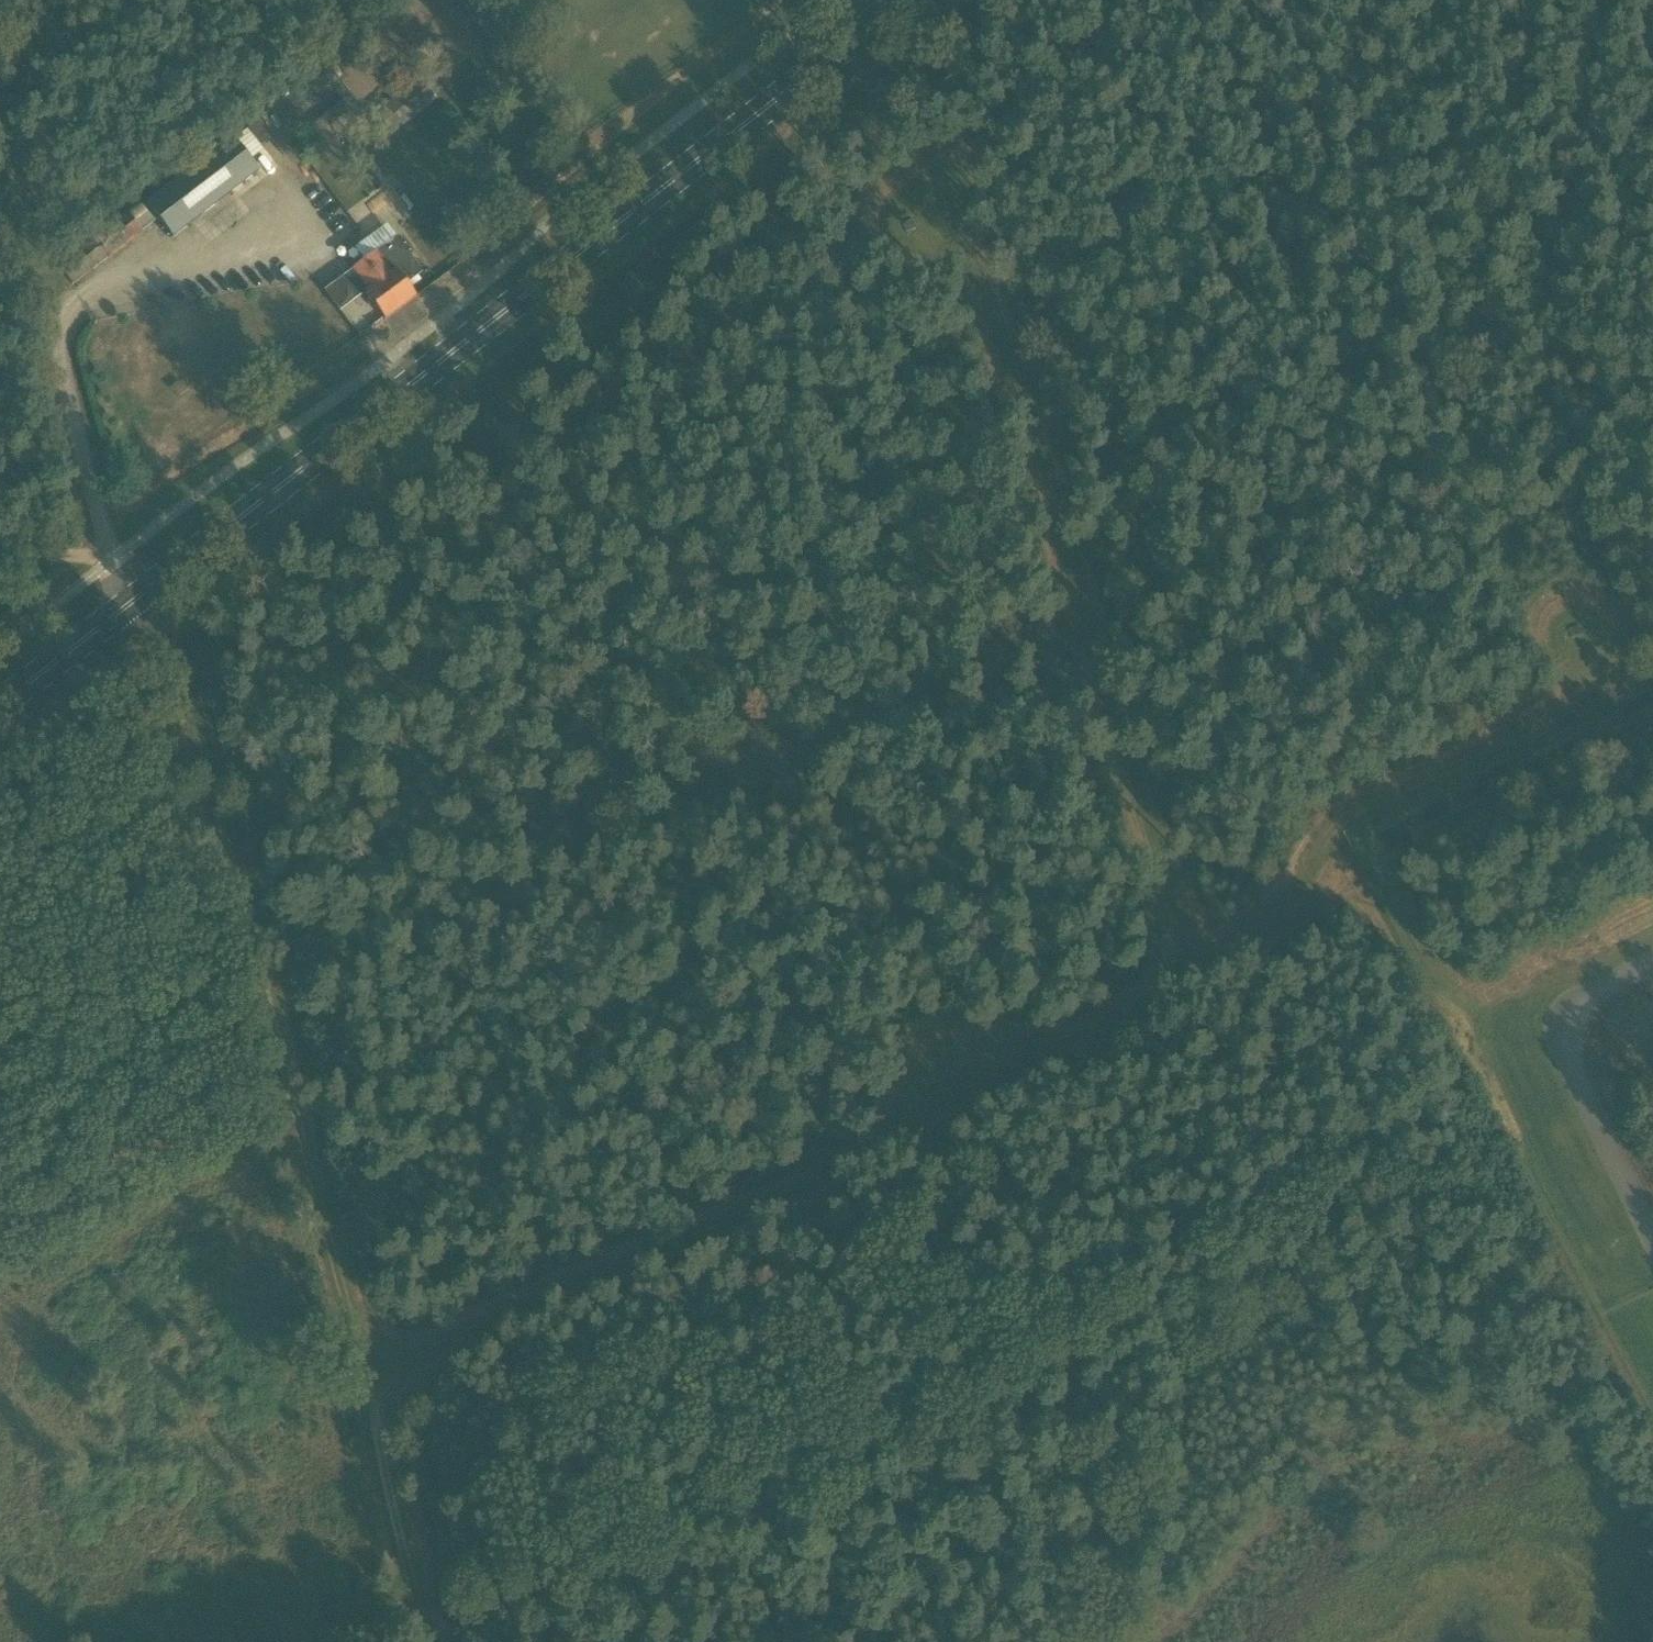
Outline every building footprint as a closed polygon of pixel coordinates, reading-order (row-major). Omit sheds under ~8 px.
[(422,84),(375,123),(388,139),(435,100),(422,84)] [(233,137),(147,202),(174,238),(260,173),(233,137)] [(73,285),(91,272),(155,224),(141,205),(59,266),(73,285)] [(395,269),(392,271),(376,251),(352,270),(368,290),(365,292),(385,320),(416,297),(395,269)]
